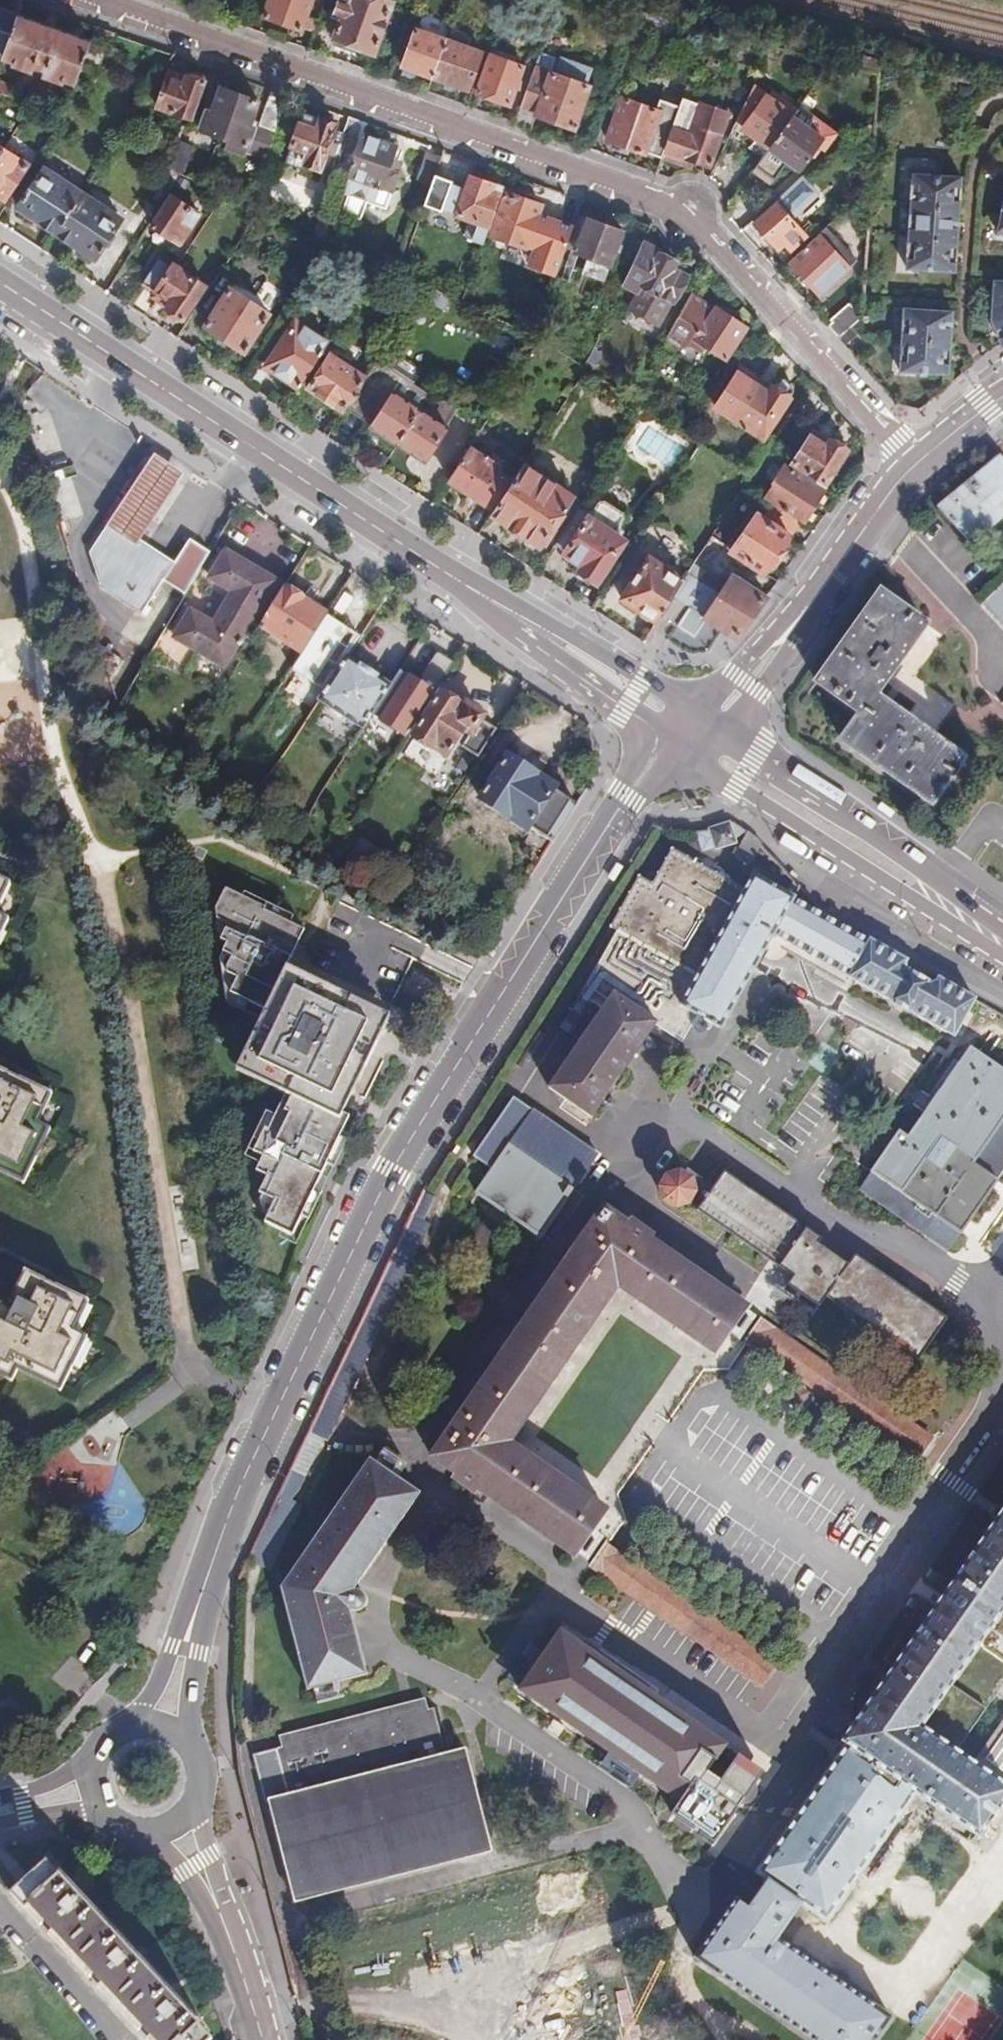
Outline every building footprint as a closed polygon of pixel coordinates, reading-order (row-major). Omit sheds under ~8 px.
[(312,32),(323,0),(268,0),(261,20),(299,33),(300,28),(312,32)] [(375,0),(348,0),(346,5),(337,2),(332,16),(340,19),(331,47),(369,60),(388,5),(375,0)] [(15,17),(0,12),(0,53),(3,54),(15,17)] [(88,44),(15,17),(3,54),(1,58),(12,62),(12,65),(36,73),(38,67),(43,68),(41,75),(62,82),(64,76),(75,80),(80,67),(88,44)] [(110,35),(94,29),(88,44),(80,67),(97,72),(110,35)] [(431,80),(444,43),(415,32),(403,70),(431,80)] [(479,55),(444,43),(431,80),(466,93),(479,55)] [(764,57),(768,49),(759,47),(757,54),(764,57)] [(537,55),(513,125),(530,131),(534,119),(574,133),(588,91),(586,90),(592,72),(559,60),(557,62),(537,55)] [(519,70),(487,58),(476,92),(507,103),(519,70)] [(154,109),(191,122),(204,84),(184,76),(182,81),(165,75),(154,109)] [(11,101),(15,92),(0,85),(0,95),(11,101)] [(250,149),(258,129),(249,127),(257,103),(219,89),(210,114),(204,112),(197,130),(224,139),(250,149)] [(287,97),(271,92),(258,129),(250,149),(249,152),(265,157),(287,97)] [(790,120),(791,118),(766,99),(743,129),(755,140),(747,150),(760,161),(790,120)] [(643,153),(659,159),(659,158),(677,108),(657,101),(654,113),(620,102),(606,142),(642,155),(643,153)] [(680,101),(677,108),(659,158),(684,167),(687,158),(710,165),(727,117),(680,101)] [(327,142),(331,131),(333,127),(300,116),(282,168),(299,174),(302,166),(317,172),(323,155),(328,156),(332,154),(334,147),(333,145),(327,142)] [(361,135),(364,125),(347,119),(342,135),(328,176),(344,181),(361,135)] [(790,120),(760,161),(752,171),(770,185),(787,164),(797,172),(815,148),(823,152),(834,137),(816,124),(808,135),(790,120)] [(317,172),(328,176),(342,135),(331,131),(327,142),(333,145),(334,147),(332,154),(328,156),(323,155),(317,172)] [(361,135),(344,181),(333,212),(356,220),(363,202),(384,209),(396,174),(386,170),(391,155),(394,147),(361,135)] [(249,152),(250,149),(224,139),(221,147),(247,157),(249,152)] [(175,145),(166,170),(180,177),(189,150),(175,145)] [(0,150),(0,151),(0,197),(2,198),(23,165),(0,150)] [(386,170),(396,174),(401,159),(391,155),(386,170)] [(50,228),(56,233),(81,194),(36,164),(11,203),(42,223),(42,228),(46,230),(50,228)] [(145,201),(158,209),(180,177),(166,170),(145,201)] [(306,209),(313,191),(280,177),(272,195),(306,209)] [(469,177),(462,195),(454,217),(454,218),(476,226),(471,242),(481,245),(503,186),(491,182),(491,185),(469,177)] [(960,180),(913,177),(909,270),(955,273),(960,180)] [(449,185),(432,179),(431,182),(421,209),(438,215),(439,211),(447,189),(449,185)] [(462,195),(447,189),(439,211),(454,217),(462,195)] [(541,205),(506,192),(489,242),(523,255),(541,205)] [(81,194),(56,233),(58,235),(59,240),(63,243),(67,240),(93,257),(118,219),(81,194)] [(766,260),(777,272),(787,263),(793,258),(789,253),(805,238),(790,222),(802,211),(788,195),(754,225),(775,249),(766,260)] [(197,214),(171,197),(152,226),(167,237),(169,235),(179,241),(197,214)] [(577,214),(570,234),(565,248),(569,249),(583,255),(586,256),(608,264),(620,229),(577,214)] [(547,255),(560,260),(565,248),(570,234),(556,229),(547,255)] [(793,258),(787,263),(818,297),(847,270),(836,258),(843,251),(824,230),(793,258)] [(660,251),(639,241),(620,285),(637,294),(628,311),(657,326),(669,303),(671,303),(687,271),(677,266),(678,264),(659,254),(660,251)] [(583,255),(569,249),(539,332),(554,338),(583,255)] [(608,264),(586,256),(582,268),(603,277),(608,264)] [(168,268),(156,261),(141,284),(153,292),(151,296),(165,305),(164,308),(182,319),(204,286),(171,264),(168,268)] [(994,283),(991,318),(1002,345),(1002,343),(1002,283),(994,283)] [(232,284),(227,290),(248,304),(253,297),(232,284)] [(248,304),(227,290),(203,328),(242,352),(278,298),(259,286),(253,297),(248,304)] [(449,299),(423,287),(417,296),(440,311),(449,299)] [(827,326),(839,340),(862,318),(863,292),(827,326)] [(713,312),(688,294),(665,339),(678,348),(688,345),(691,340),(701,346),(721,360),(741,329),(715,311),(713,312)] [(949,376),(952,323),(905,320),(903,373),(949,376)] [(263,366),(296,388),(311,364),(321,349),(288,327),(263,366)] [(691,340),(688,345),(697,352),(701,346),(691,340)] [(364,377),(321,349),(311,364),(319,369),(307,386),(342,409),(346,403),(364,377)] [(376,359),(364,377),(346,403),(372,421),(370,425),(396,442),(418,408),(427,393),(376,359)] [(764,390),(737,371),(724,389),(738,399),(724,419),(759,443),(785,402),(782,399),(785,393),(784,387),(779,384),(776,383),(773,385),(769,390),(767,388),(764,390)] [(418,408),(396,442),(423,460),(445,425),(418,408)] [(826,438),(811,429),(790,461),(822,482),(845,449),(828,437),(826,438)] [(691,455),(696,448),(680,437),(675,443),(691,455)] [(466,449),(447,480),(492,509),(510,482),(495,472),(501,462),(491,455),(488,460),(483,457),(481,459),(466,449)] [(106,522),(137,541),(164,497),(178,473),(148,455),(134,478),(106,522)] [(1002,489),(1002,470),(993,459),(984,467),(1002,489)] [(510,482),(492,509),(489,514),(537,546),(539,543),(543,546),(552,530),(549,528),(570,498),(549,483),(521,464),(510,482)] [(766,498),(797,520),(800,522),(821,489),(787,466),(766,498)] [(936,506),(971,543),(1002,516),(1002,489),(984,467),(936,506)] [(549,483),(570,498),(579,485),(557,470),(549,483)] [(593,484),(580,504),(552,547),(579,564),(574,571),(595,584),(622,544),(585,518),(603,491),(593,484)] [(721,543),(729,549),(763,573),(797,520),(766,498),(764,497),(737,538),(728,533),(721,543)] [(183,596),(208,554),(196,546),(185,539),(171,562),(137,541),(106,522),(99,534),(102,536),(92,553),(88,551),(98,587),(140,613),(159,581),(172,589),(183,596)] [(640,541),(675,570),(686,556),(651,528),(640,541)] [(679,582),(671,595),(688,606),(705,618),(737,640),(767,597),(731,572),(722,587),(714,581),(710,587),(696,578),(704,568),(713,574),(729,549),(721,543),(710,536),(698,554),(679,582)] [(274,582),(224,553),(210,577),(232,590),(211,624),(189,612),(174,638),(224,666),(237,644),(274,582)] [(662,609),(671,595),(679,582),(644,560),(619,598),(654,622),(662,609)] [(982,603),(1002,626),(1002,583),(982,603)] [(301,653),(324,615),(284,589),(260,628),(301,653)] [(924,625),(880,594),(817,683),(861,715),(843,741),(933,804),(963,761),(932,738),(874,696),(924,625)] [(688,606),(671,595),(662,609),(675,618),(681,617),(688,606)] [(705,618),(688,606),(681,617),(675,618),(696,633),(705,618)] [(360,634),(328,613),(290,670),(324,691),(345,657),(360,634)] [(407,737),(435,690),(453,662),(437,652),(420,680),(403,670),(375,716),(407,737)] [(390,684),(345,657),(324,691),(319,699),(362,727),(390,684)] [(463,749),(475,757),(495,728),(483,720),(486,716),(470,706),(466,710),(442,695),(414,737),(447,758),(461,735),(469,740),(463,749)] [(496,770),(504,757),(493,751),(486,765),(496,770)] [(552,842),(574,808),(547,792),(550,787),(552,784),(506,755),(504,757),(496,770),(492,776),(479,798),(478,800),(524,829),(526,826),(552,842)] [(479,798),(492,776),(482,770),(469,791),(479,798)] [(228,787),(219,781),(210,796),(219,802),(228,787)] [(547,792),(574,808),(577,802),(550,787),(547,792)] [(734,823),(721,828),(727,846),(740,841),(734,823)] [(721,828),(706,832),(713,851),(727,846),(721,828)] [(765,848),(753,836),(748,845),(740,859),(754,867),(765,848)] [(905,959),(830,918),(795,897),(754,874),(745,891),(675,850),(654,885),(642,879),(614,927),(621,931),(578,996),(600,1010),(546,1089),(590,1118),(655,1023),(682,1040),(698,1013),(723,1026),(774,939),(952,1038),(973,1003),(976,999),(942,980),(939,978),(929,984),(907,972),(905,959)] [(301,924),(222,886),(213,906),(231,998),(259,1011),(283,963),(301,924)] [(386,1014),(283,963),(259,1011),(232,1067),(276,1088),(336,1118),(386,1014)] [(975,1047),(915,1137),(905,1131),(866,1190),(955,1251),(1002,1182),(1002,1066),(975,1047)] [(24,1180),(50,1127),(36,1119),(49,1093),(0,1068),(0,1169),(24,1180)] [(250,1140),(312,1169),(336,1118),(276,1088),(250,1140)] [(535,1110),(476,1196),(541,1239),(600,1153),(535,1110)] [(312,1169),(250,1140),(242,1157),(252,1162),(248,1171),(260,1177),(251,1194),(263,1200),(253,1221),(280,1234),(304,1186),(312,1169)] [(726,1171),(698,1209),(791,1276),(785,1284),(820,1307),(828,1297),(920,1361),(949,1319),(918,1297),(856,1255),(849,1265),(820,1244),(823,1238),(726,1171)] [(691,1203),(694,1199),(696,1193),(696,1188),(694,1183),(690,1179),(685,1176),(679,1175),(674,1177),(669,1180),(666,1184),(664,1189),(664,1195),(667,1200),(670,1204),(675,1207),(681,1207),(686,1206),(691,1203)] [(479,1488),(577,1556),(609,1509),(511,1442),(618,1285),(715,1350),(744,1306),(603,1211),(433,1457),(460,1475),(456,1480),(476,1494),(479,1488)] [(0,1304),(0,1375),(11,1381),(18,1368),(61,1388),(88,1335),(71,1326),(83,1301),(21,1270),(8,1297),(15,1301),(11,1309),(0,1304)] [(750,1298),(744,1306),(760,1318),(766,1309),(750,1298)] [(760,1318),(744,1306),(715,1350),(731,1361),(745,1340),(760,1318)] [(793,1340),(760,1318),(745,1340),(916,1456),(931,1434),(793,1340)] [(355,1477),(311,1540),(353,1568),(357,1560),(366,1565),(378,1548),(403,1510),(355,1477)] [(609,1509),(577,1556),(592,1567),(606,1546),(625,1520),(609,1509)] [(759,1873),(785,1891),(778,1902),(780,1904),(764,1928),(775,1936),(791,1912),(793,1914),(802,1903),(828,1921),(916,1794),(981,1839),(1002,1808),(1002,1781),(955,1748),(1002,1679),(1002,1510),(842,1743),(846,1746),(759,1873)] [(353,1568),(311,1540),(307,1547),(311,1549),(300,1564),(297,1562),(285,1578),(288,1587),(294,1586),(299,1607),(294,1609),(312,1677),(372,1661),(357,1610),(350,1612),(346,1597),(353,1596),(357,1597),(362,1596),(366,1594),(369,1592),(370,1589),(369,1585),(368,1583),(365,1580),(361,1580),(358,1578),(350,1573),(353,1568)] [(606,1546),(592,1567),(760,1682),(776,1660),(606,1546)] [(307,1547),(297,1562),(300,1564),(311,1549),(307,1547)] [(592,1567),(577,1556),(571,1567),(586,1577),(592,1567)] [(361,1573),(366,1565),(357,1560),(353,1568),(361,1573)] [(358,1578),(361,1573),(353,1568),(350,1573),(358,1578)] [(288,1587),(294,1609),(299,1607),(294,1586),(288,1587)] [(357,1610),(353,1596),(346,1597),(350,1612),(357,1610)] [(517,1683),(506,1700),(559,1735),(569,1721),(684,1800),(675,1813),(716,1841),(758,1777),(732,1760),(725,1772),(710,1762),(724,1742),(562,1631),(524,1687),(517,1683)] [(278,1737),(280,1748),(425,1708),(422,1698),(403,1703),(278,1737)] [(425,1708),(280,1748),(270,1751),(284,1799),(268,1803),(296,1901),(493,1848),(465,1747),(450,1752),(436,1705),(425,1708)] [(33,1872),(48,1887),(30,1903),(159,2039),(212,2039),(214,2038),(193,2016),(196,2013),(119,1931),(115,1935),(93,1911),(98,1907),(71,1878),(66,1882),(46,1860),(33,1872)] [(48,1887),(33,1872),(12,1892),(26,1907),(30,1903),(48,1887)] [(775,1936),(764,1928),(780,1904),(778,1902),(785,1891),(759,1873),(739,1900),(727,1891),(685,1953),(808,2039),(865,2039),(884,2013),(775,1936)]
